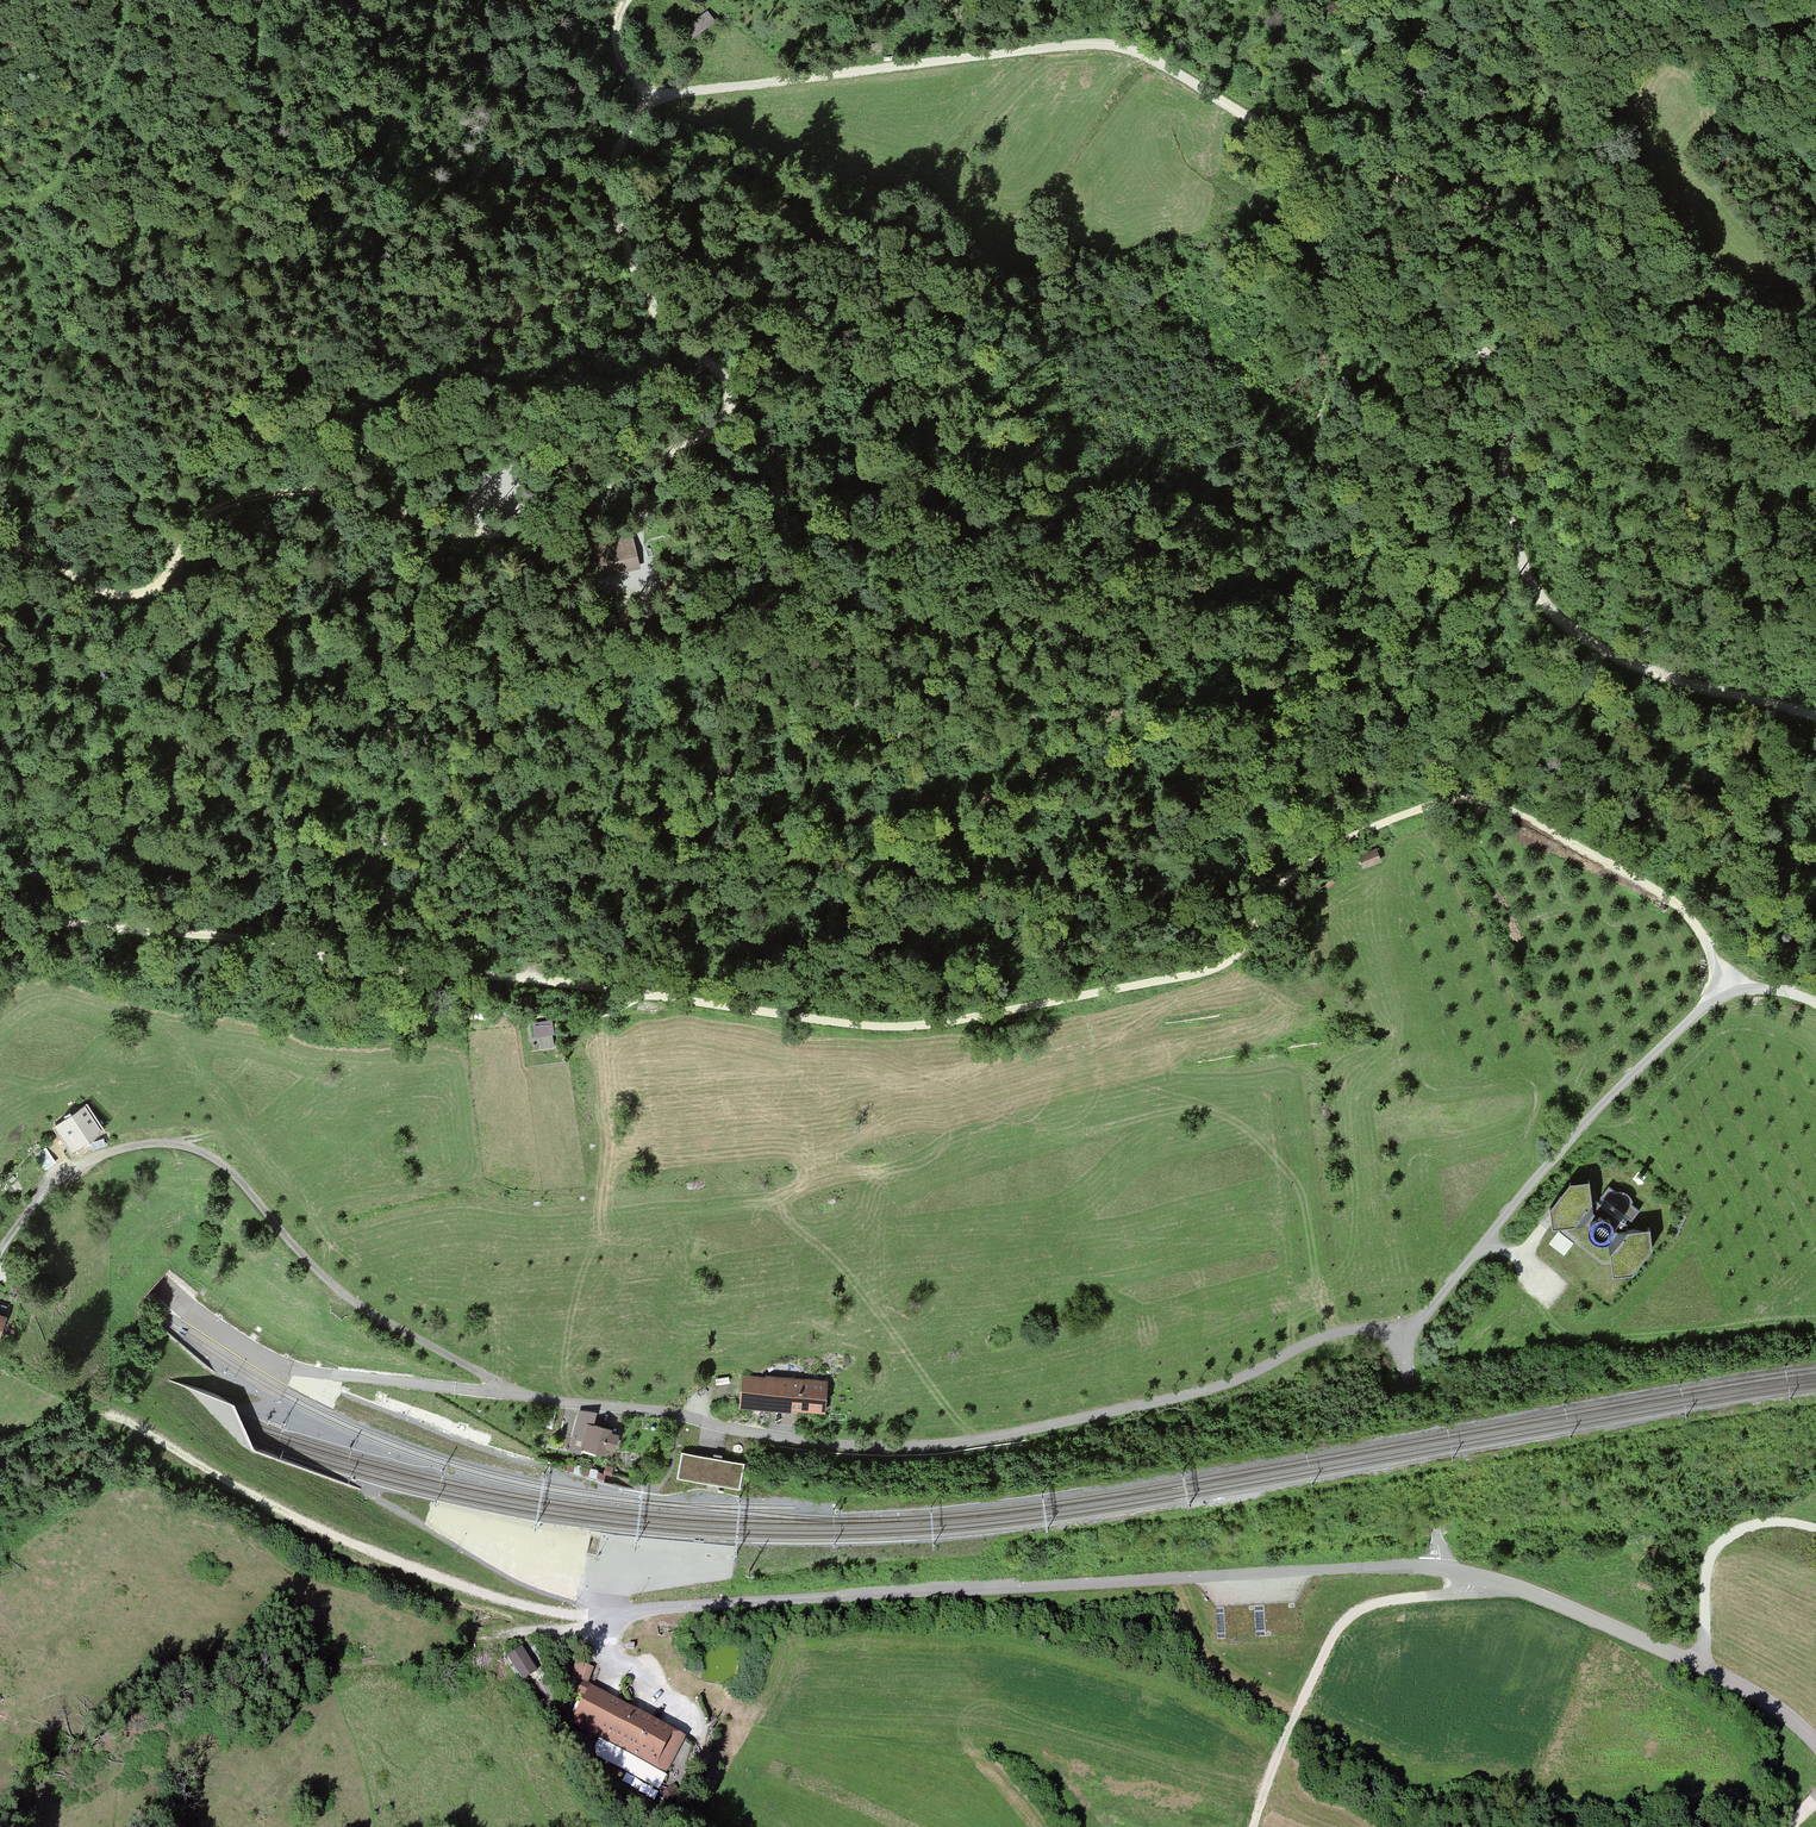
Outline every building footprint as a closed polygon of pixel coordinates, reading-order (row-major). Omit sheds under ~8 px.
[(706,14),(683,31),(691,41),(713,24),(706,14)] [(722,500),(708,508),(717,522),(731,514),(722,500)] [(629,536),(579,547),(584,573),(634,562),(629,536)] [(1376,853),(1360,859),(1364,869),(1380,863),(1376,853)] [(1327,878),(1322,884),(1327,888),(1332,883),(1327,878)] [(533,1026),(537,1050),(554,1048),(551,1024),(533,1026)] [(85,1101),(53,1123),(71,1150),(104,1127),(85,1101)] [(1551,1209),(1553,1228),(1573,1226),(1583,1226),(1588,1230),(1593,1237),(1598,1242),(1608,1243),(1611,1253),(1615,1278),(1635,1275),(1652,1253),(1649,1232),(1632,1235),(1647,1217),(1609,1186),(1592,1205),(1588,1183),(1570,1185),(1551,1209)] [(745,1377),(742,1408),(824,1415),(826,1383),(745,1377)] [(581,1452),(582,1447),(605,1452),(607,1446),(615,1447),(619,1431),(611,1429),(612,1426),(594,1421),(597,1410),(579,1409),(568,1450),(581,1452)] [(695,1430),(693,1440),(706,1443),(708,1433),(695,1430)] [(677,1479),(740,1490),(745,1463),(681,1452),(677,1479)] [(522,1646),(507,1655),(523,1680),(525,1678),(531,1674),(537,1671),(522,1646)] [(593,1670),(576,1663),(570,1676),(587,1684),(593,1670)] [(587,1688),(580,1685),(576,1694),(583,1697),(587,1688)] [(648,1721),(591,1690),(574,1721),(571,1726),(583,1732),(597,1740),(665,1777),(684,1741),(648,1721)] [(596,1743),(589,1756),(657,1791),(660,1785),(665,1777),(597,1740),(596,1743)] [(671,1785),(657,1799),(665,1807),(679,1793),(671,1785)]
